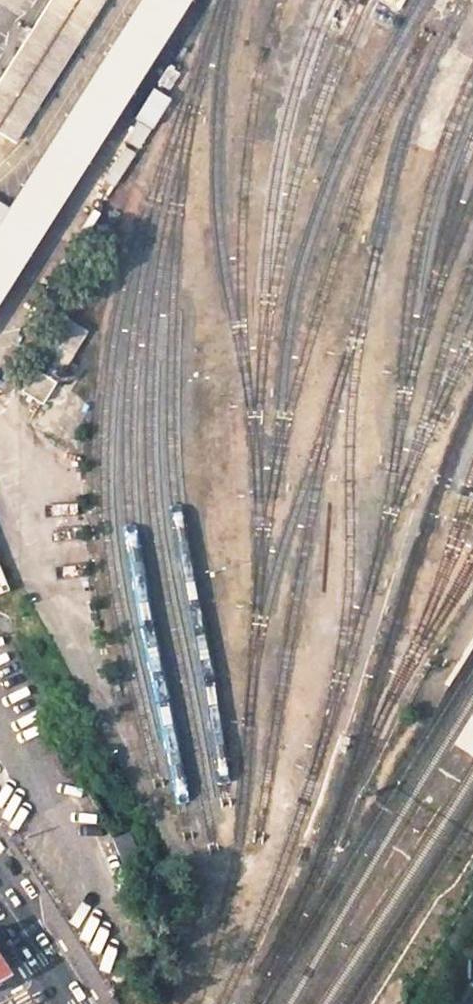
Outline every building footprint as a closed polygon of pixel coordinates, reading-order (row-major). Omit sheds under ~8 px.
[(187,0),(140,0),(10,207),(0,222),(0,298),(187,0)] [(0,80),(0,132),(15,141),(104,0),(51,0),(0,80)] [(10,207),(0,200),(0,222),(10,207)] [(130,834),(114,840),(124,865),(140,858),(130,834)] [(0,968),(0,985),(8,980),(0,968)]
